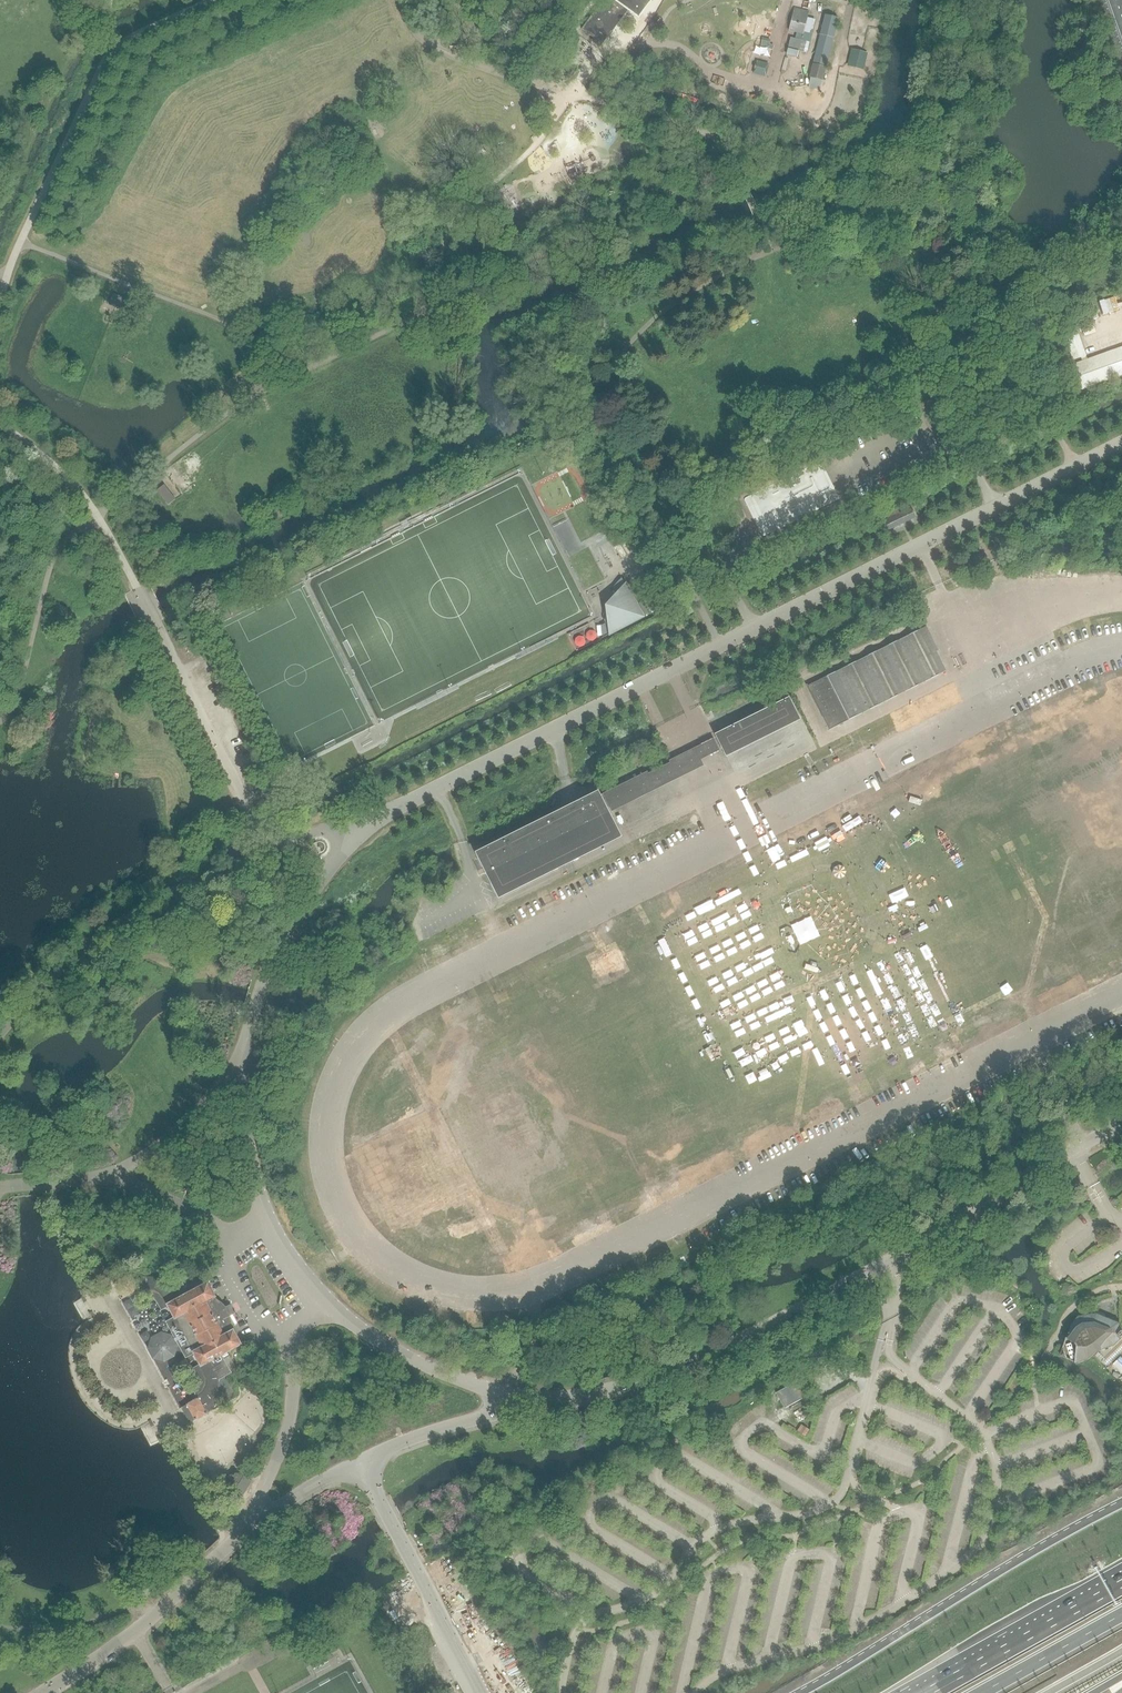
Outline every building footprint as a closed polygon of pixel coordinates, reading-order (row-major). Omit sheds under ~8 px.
[(592,17),(591,16),(581,29),(595,40),(593,42),(599,46),(606,37),(608,39),(613,32),(611,31),(627,9),(615,0),(605,0),(592,17)] [(624,7),(627,3),(636,10),(644,0),(615,0),(624,7)] [(808,18),(809,11),(794,7),(788,31),(798,34),(797,39),(789,37),(786,48),(799,52),(800,50),(804,51),(804,49),(806,50),(808,42),(814,19),(808,18)] [(822,35),(818,49),(829,52),(837,18),(824,15),(820,34),(822,35)] [(770,41),(763,39),(761,47),(768,48),(770,41)] [(863,69),(867,53),(856,51),(852,67),(863,69)] [(828,59),(814,56),(812,64),(826,68),(828,59)] [(757,62),(754,73),(765,76),(768,65),(757,62)] [(822,130),(816,134),(824,148),(829,145),(834,142),(826,128),(822,130)] [(121,310),(126,298),(113,293),(109,305),(121,310)] [(1121,376),(1121,348),(1081,359),(1089,386),(1121,376)] [(169,505),(175,500),(165,485),(157,490),(169,505)] [(915,517),(911,508),(909,509),(908,507),(903,510),(904,512),(899,514),(898,510),(886,516),(888,519),(883,522),(887,531),(915,517)] [(633,553),(625,541),(615,547),(622,559),(633,553)] [(599,639),(600,640),(642,617),(620,575),(619,575),(624,585),(624,587),(613,593),(604,621),(610,633),(599,639)] [(807,686),(829,730),(945,672),(936,652),(938,651),(926,626),(807,686)] [(715,735),(724,752),(796,716),(788,699),(715,735)] [(623,786),(626,793),(650,781),(651,783),(675,771),(674,769),(672,764),(648,776),(647,774),(623,786)] [(498,890),(613,833),(604,815),(608,813),(598,793),(475,855),(485,874),(489,872),(498,890)] [(328,849),(328,848),(328,847),(328,846),(328,845),(328,844),(327,844),(327,843),(326,842),(326,841),(325,841),(324,840),(323,840),(323,839),(322,839),(321,839),(320,839),(319,839),(318,839),(317,839),(317,840),(316,840),(314,841),(312,839),(311,839),(310,839),(310,840),(312,840),(314,844),(319,854),(321,859),(321,860),(322,860),(322,858),(321,856),(323,855),(324,854),(325,854),(325,853),(326,853),(326,852),(327,852),(327,851),(327,850),(328,850),(328,849)] [(613,981),(629,973),(621,957),(604,965),(613,981)] [(229,1315),(226,1309),(225,1307),(222,1305),(221,1304),(215,1300),(214,1299),(213,1297),(207,1284),(181,1299),(177,1292),(184,1288),(180,1281),(173,1284),(171,1282),(166,1284),(158,1279),(156,1278),(146,1277),(144,1278),(134,1281),(130,1274),(113,1283),(122,1300),(142,1289),(144,1292),(147,1290),(152,1291),(159,1294),(167,1307),(168,1306),(175,1318),(181,1328),(178,1330),(180,1333),(172,1337),(172,1336),(161,1333),(151,1338),(148,1349),(153,1358),(164,1362),(174,1356),(177,1346),(176,1345),(184,1340),(186,1344),(189,1342),(194,1352),(194,1353),(201,1365),(199,1366),(203,1373),(205,1379),(205,1380),(205,1385),(205,1387),(202,1391),(201,1392),(200,1394),(201,1396),(198,1399),(198,1398),(186,1405),(182,1407),(181,1408),(189,1423),(206,1414),(236,1398),(224,1377),(231,1373),(221,1355),(231,1350),(230,1349),(239,1345),(232,1332),(231,1330),(231,1329),(231,1322),(231,1320),(230,1317),(229,1315)] [(1112,1298),(1111,1293),(1088,1299),(1091,1303),(1112,1298)] [(1097,1352),(1102,1350),(1102,1349),(1114,1345),(1121,1337),(1121,1329),(1119,1323),(1097,1314),(1079,1316),(1072,1324),(1068,1338),(1067,1337),(1061,1355),(1089,1359),(1097,1352)] [(778,1393),(785,1406),(804,1396),(796,1382),(778,1393)] [(797,1432),(805,1437),(809,1430),(801,1425),(797,1432)]
